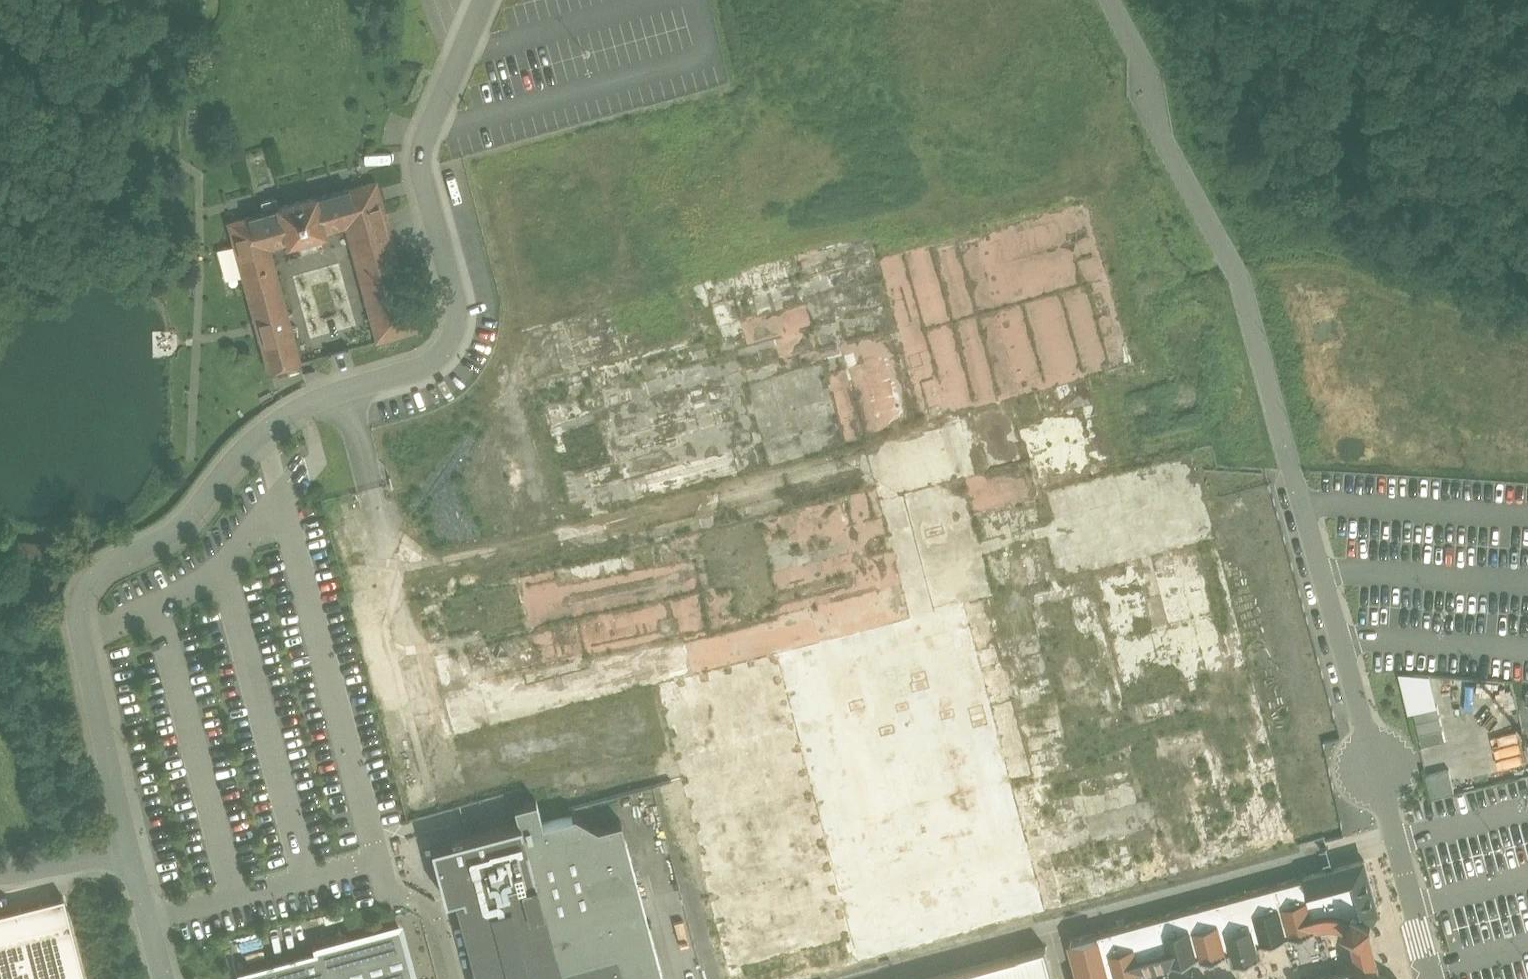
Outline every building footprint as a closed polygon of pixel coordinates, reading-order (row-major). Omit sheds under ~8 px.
[(279,206),(229,220),(269,366),(300,358),(269,244),(288,239),(288,240),(326,230),(326,228),(347,222),(377,336),(416,325),(376,179),(317,195),(316,194),(279,204),(279,206)] [(50,543),(20,541),(18,560),(47,563),(50,543)] [(961,597),(772,647),(855,958),(1044,908),(961,597)] [(1450,739),(1439,668),(1408,673),(1414,712),(1422,710),(1427,743),(1450,739)] [(1456,768),(1433,771),(1436,795),(1460,791),(1456,768)] [(622,818),(598,825),(577,813),(574,812),(543,821),(536,797),(514,803),(518,818),(431,842),(438,867),(441,877),(445,896),(456,894),(473,960),(478,976),(479,978),(664,978),(622,818)] [(1276,881),(1291,933),(1323,924),(1326,924),(1331,923),(1335,922),(1338,923),(1341,924),(1344,926),(1351,930),(1364,938),(1372,923),(1374,918),(1377,919),(1382,910),(1367,856),(1276,881)] [(1262,941),(1291,933),(1276,881),(1248,888),(1262,941)] [(1265,951),(1262,941),(1248,888),(1217,896),(1231,949),(1234,959),(1265,951)] [(64,896),(0,912),(0,978),(85,978),(64,896)] [(1202,957),(1231,949),(1217,896),(1188,904),(1201,953),(1202,957)] [(1174,960),(1201,953),(1188,904),(1161,911),(1174,960)] [(1145,968),(1174,960),(1161,911),(1132,919),(1145,968)] [(238,969),(241,978),(420,978),(403,918),(313,942),(315,948),(238,969)] [(1132,919),(1068,936),(1079,975),(1072,977),(1073,978),(1118,978),(1146,972),(1145,968),(1132,919)] [(1364,938),(1351,930),(1359,966),(1362,974),(1370,961),(1381,967),(1372,923),(1364,938)] [(1047,945),(1001,957),(920,978),(1057,978),(1047,945)] [(1388,976),(1390,973),(1381,967),(1370,961),(1362,974),(1359,966),(1311,978),(1394,978),(1388,976)]
